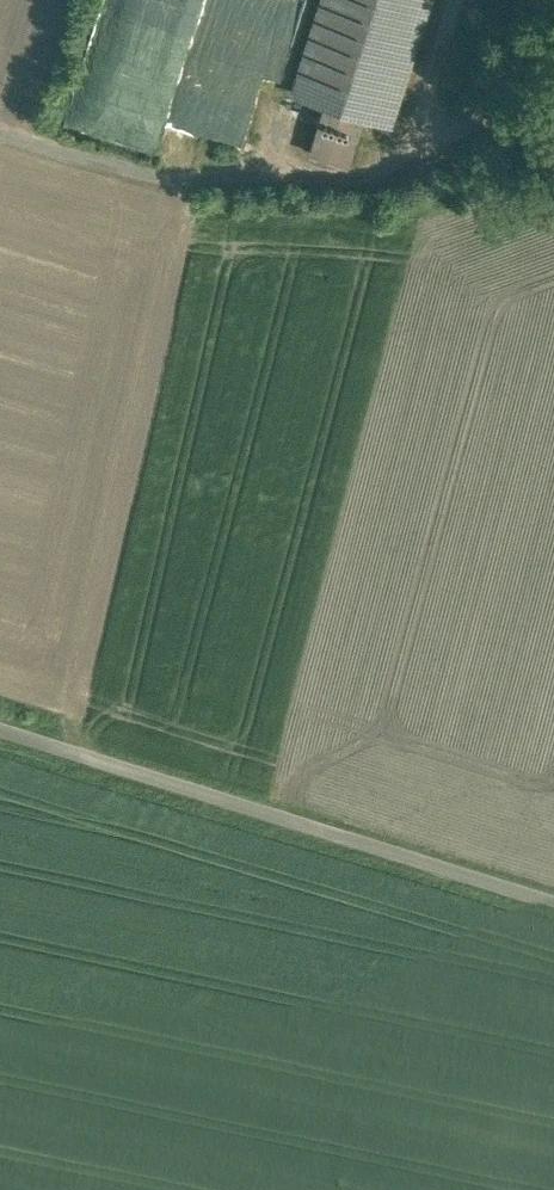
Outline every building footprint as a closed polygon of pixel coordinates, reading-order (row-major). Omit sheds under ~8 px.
[(293,94),(327,105),(320,127),(355,138),(362,116),(391,125),(430,0),(323,0),(293,94)]
